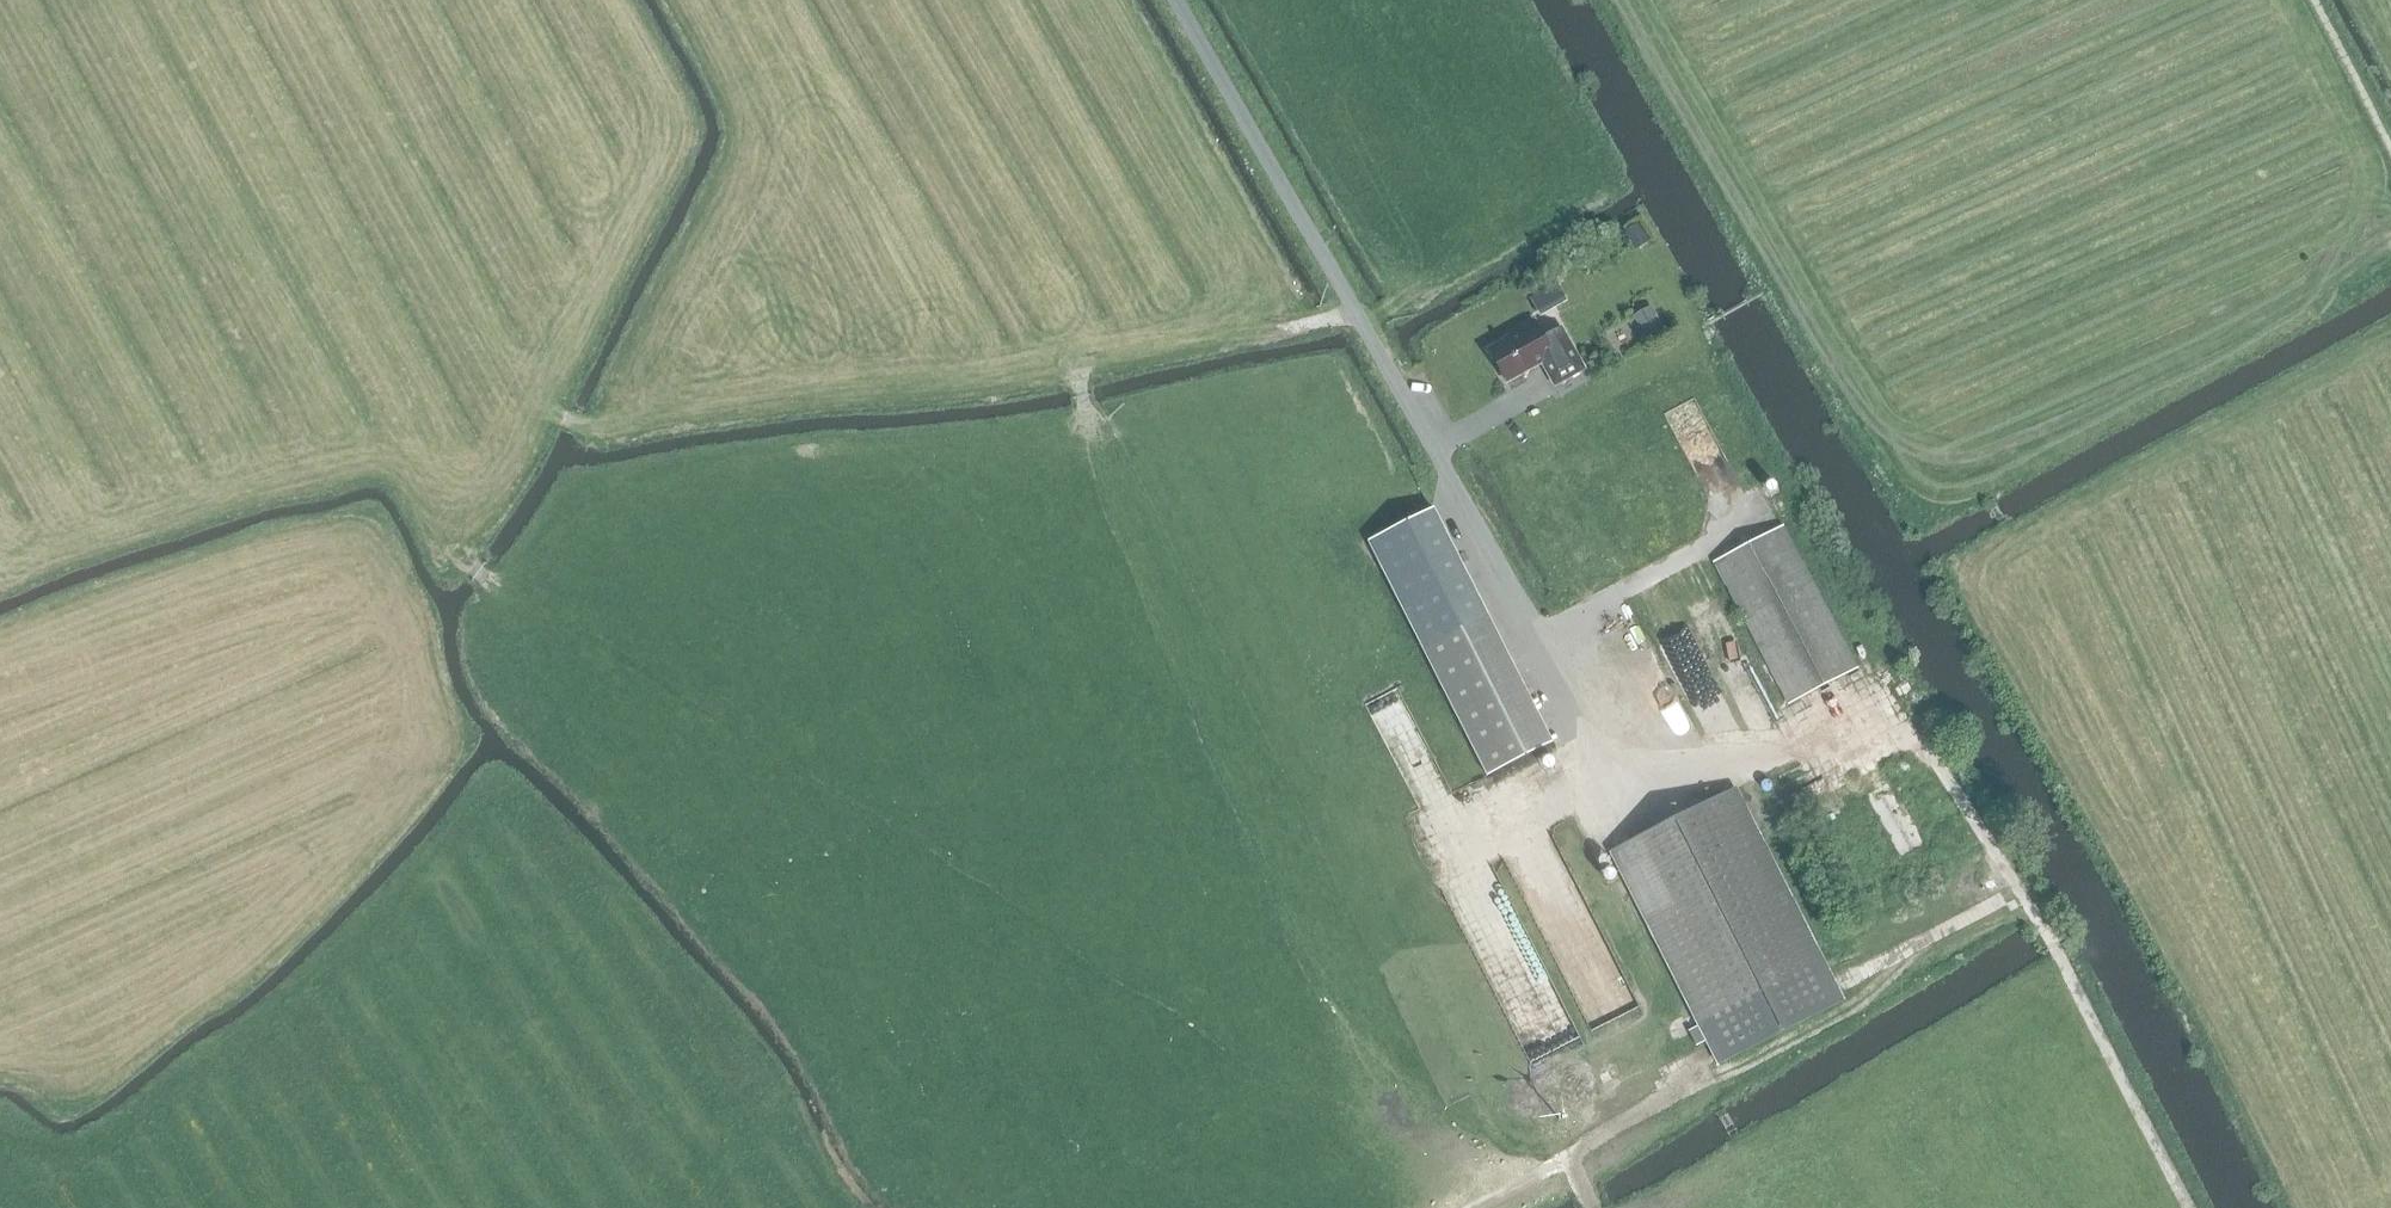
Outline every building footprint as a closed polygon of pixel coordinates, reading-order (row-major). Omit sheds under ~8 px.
[(1645,340),(1663,330),(1651,306),(1633,316),(1645,340)] [(1544,338),(1535,321),(1510,335),(1512,337),(1490,349),(1508,382),(1543,362),(1556,385),(1585,369),(1562,328),(1544,338)] [(1788,706),(1859,668),(1783,525),(1712,563),(1788,706)] [(1474,590),(1410,622),(1486,771),(1550,739),(1474,590)] [(1422,737),(1400,690),(1372,704),(1394,750),(1422,737)] [(1894,891),(1955,857),(1951,850),(1956,847),(1904,753),(1838,789),(1894,891)] [(1722,1063),(1844,1001),(1736,790),(1613,853),(1722,1063)] [(1553,981),(1501,1008),(1532,1066),(1584,1039),(1553,981)]
